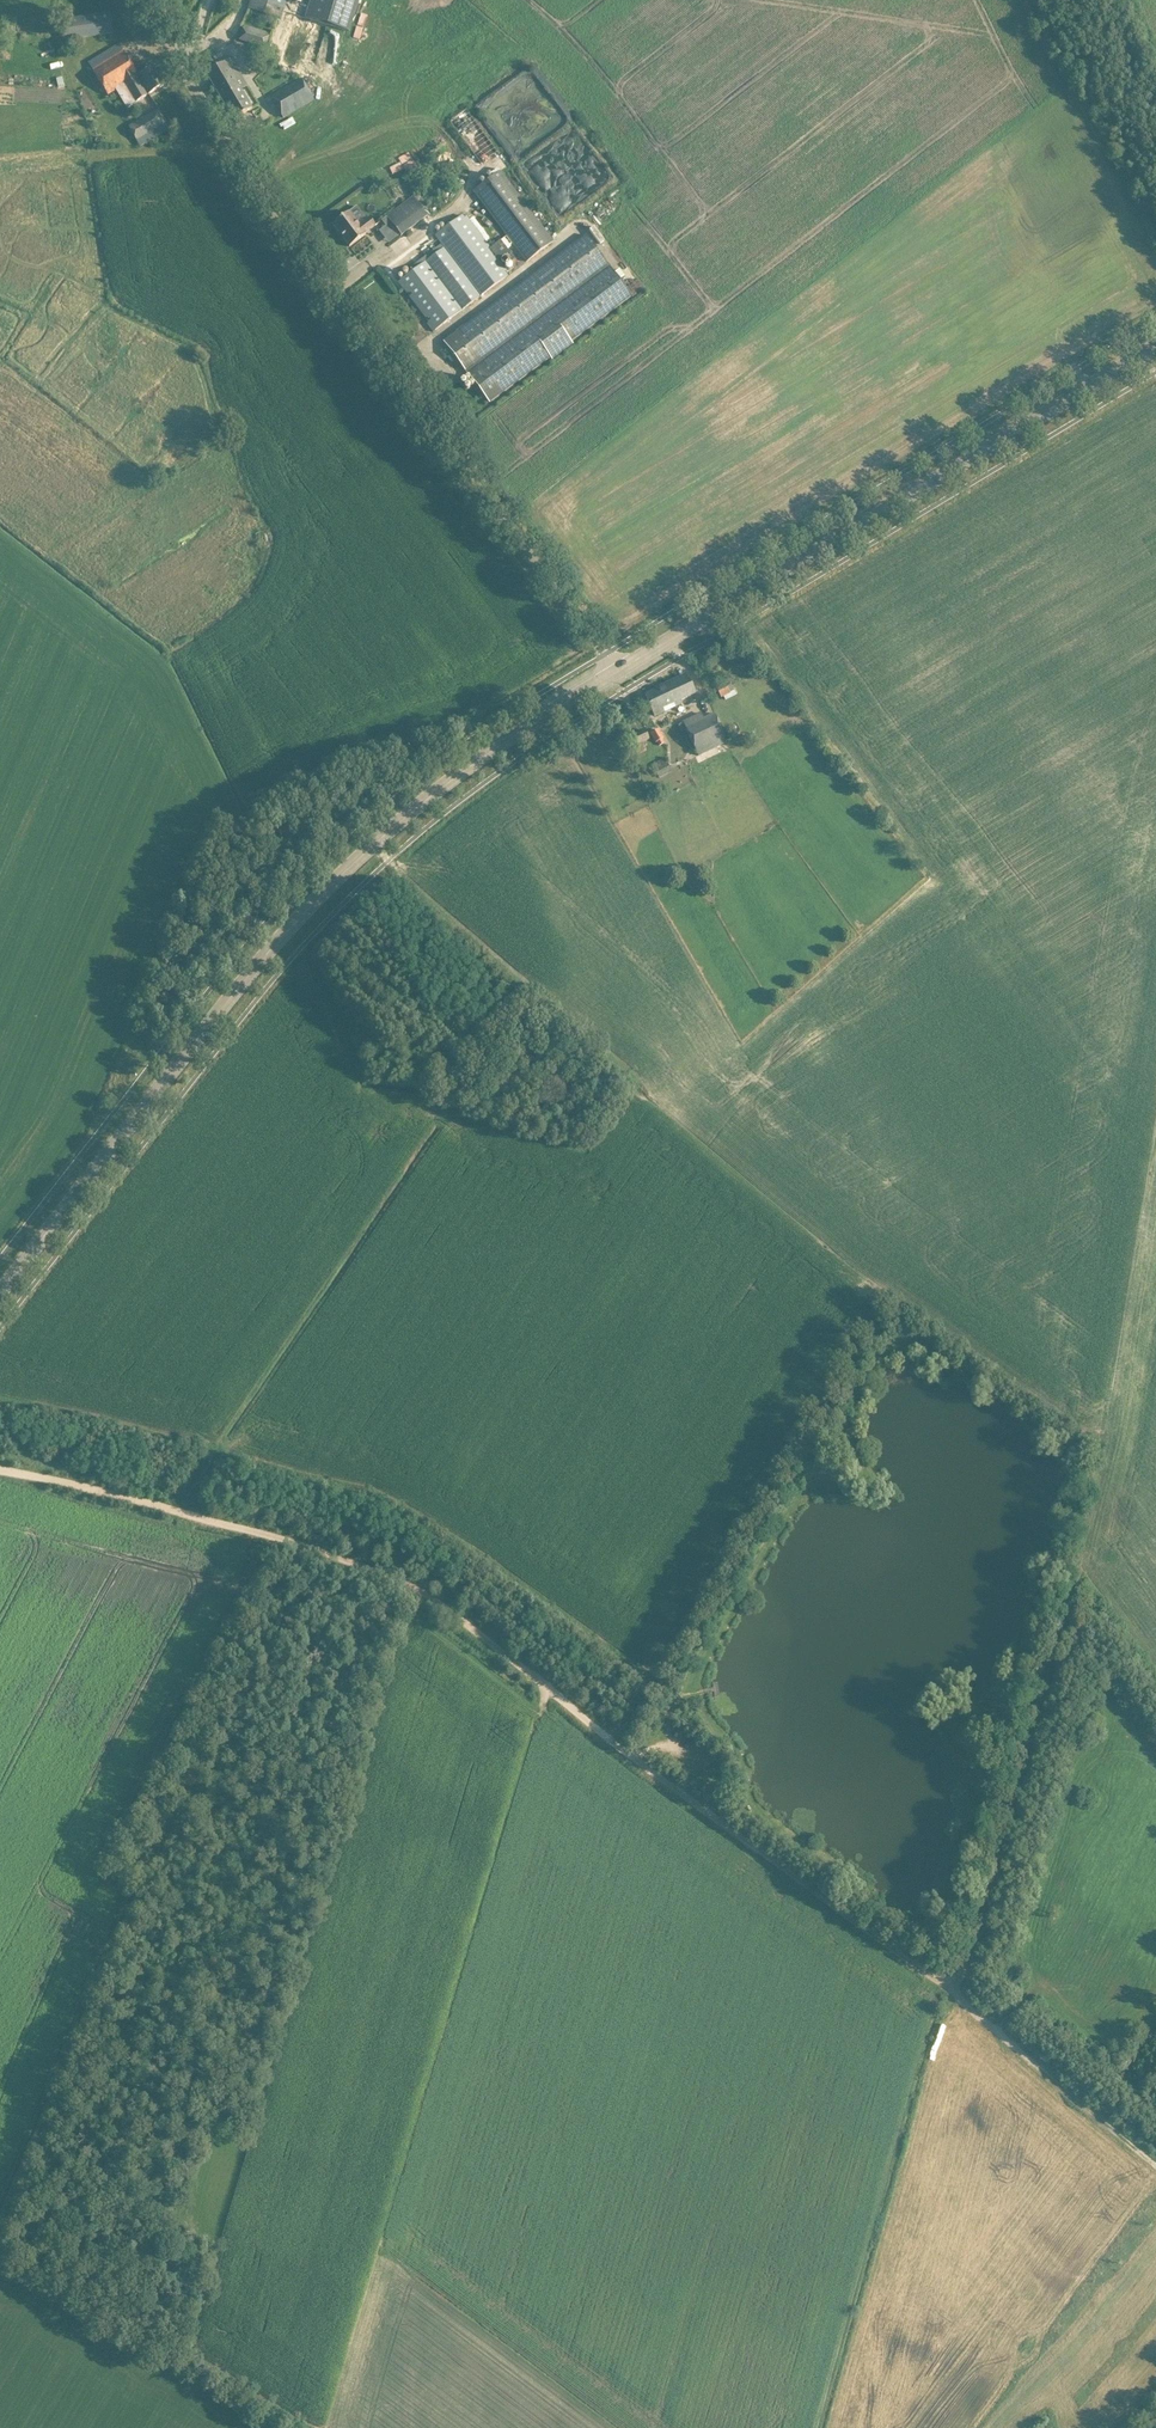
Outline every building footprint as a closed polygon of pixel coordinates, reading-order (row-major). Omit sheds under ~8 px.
[(248,9),(280,20),(286,0),(251,0),(248,9)] [(305,19),(350,32),(359,0),(310,0),(305,19)] [(110,14),(98,15),(61,21),(64,41),(113,33),(110,14)] [(281,65),(312,75),(326,27),(305,20),(285,14),(272,57),(282,60),(281,65)] [(244,25),(240,40),(249,43),(253,28),(244,25)] [(127,108),(155,91),(165,85),(154,67),(138,76),(119,45),(88,63),(108,95),(116,90),(127,108)] [(224,63),(216,68),(206,74),(233,120),(252,109),(224,63)] [(300,79),(270,97),(283,118),(313,100),(300,79)] [(481,164),(500,151),(468,108),(450,122),(481,164)] [(140,147),(159,135),(169,129),(158,111),(128,128),(140,147)] [(527,262),(554,242),(500,171),(473,191),(527,262)] [(401,236),(426,217),(418,206),(423,202),(417,195),(414,198),(413,197),(386,217),(401,236)] [(349,213),(332,225),(349,247),(366,235),(365,234),(375,227),(369,219),(359,226),(349,213)] [(409,274),(398,282),(435,331),(444,324),(508,276),(495,258),(506,249),(500,240),(488,249),(463,215),(445,229),(435,236),(441,244),(444,248),(409,274)] [(586,235),(443,342),(489,403),(631,296),(586,235)] [(614,238),(609,242),(621,255),(625,251),(614,238)] [(263,548),(273,546),(271,529),(260,531),(263,548)] [(694,694),(687,677),(645,696),(655,716),(664,712),(663,709),(694,694)] [(719,687),(724,700),(737,695),(732,682),(719,687)] [(699,757),(728,743),(714,715),(704,720),(701,714),(683,723),(699,757)] [(658,730),(650,735),(655,744),(663,740),(658,730)] [(649,739),(645,731),(630,738),(634,746),(649,739)] [(652,764),(656,773),(669,767),(665,758),(652,764)] [(671,1706),(665,1702),(659,1711),(665,1714),(671,1706)]
